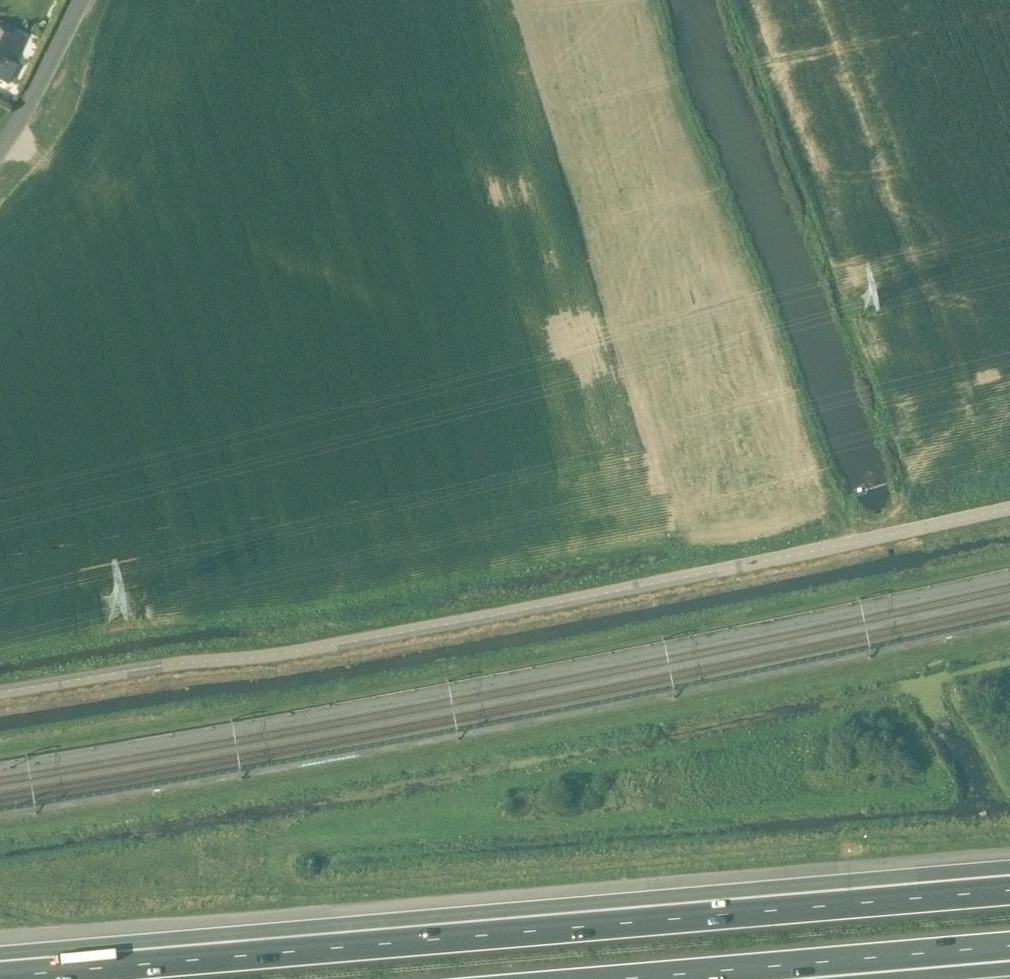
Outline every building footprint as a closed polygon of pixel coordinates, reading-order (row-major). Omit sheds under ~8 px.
[(11,66),(22,42),(0,31),(0,82),(7,85),(15,68),(11,66)]
